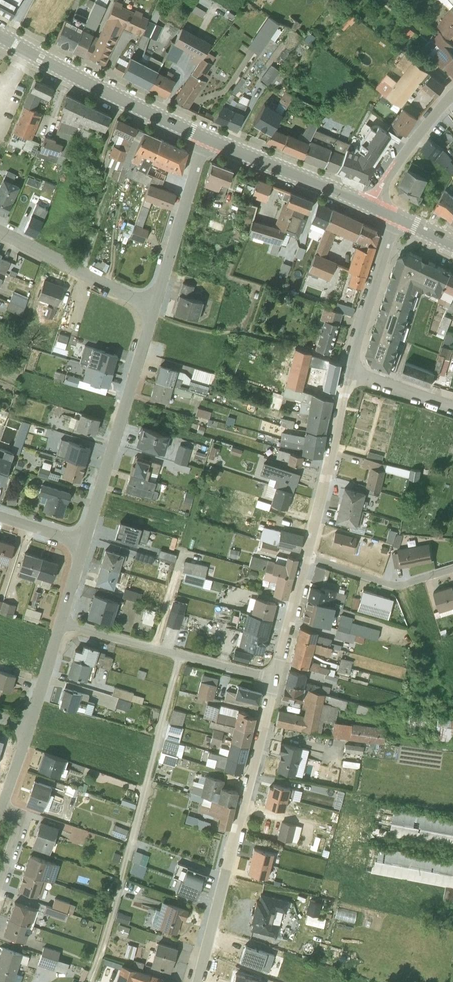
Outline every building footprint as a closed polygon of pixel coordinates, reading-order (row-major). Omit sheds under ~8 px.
[(10,17),(19,0),(0,0),(0,12),(10,17)] [(116,0),(115,0),(106,20),(140,35),(148,18),(142,15),(143,12),(142,12),(135,9),(134,11),(121,6),(122,3),(116,0)] [(450,0),(438,0),(449,8),(437,25),(452,37),(452,8),(450,6),(452,2),(450,0)] [(105,6),(95,1),(86,18),(72,49),(89,57),(98,37),(93,34),(105,6)] [(205,11),(195,5),(192,12),(202,18),(205,11)] [(435,9),(429,5),(426,11),(432,14),(435,9)] [(161,12),(155,9),(150,21),(147,20),(141,33),(156,40),(162,27),(156,24),(161,12)] [(55,41),(72,49),(86,18),(75,13),(70,22),(65,19),(55,41)] [(350,13),(339,25),(344,30),(350,24),(351,25),(357,19),(350,13)] [(279,23),(268,16),(247,46),(257,53),(279,23)] [(103,64),(122,28),(106,20),(89,57),(103,64)] [(290,27),(295,30),(300,24),(296,21),(290,27)] [(407,27),(403,33),(410,38),(415,32),(407,27)] [(211,43),(182,28),(173,44),(194,54),(190,61),(196,65),(200,58),(207,51),(211,43)] [(309,32),(303,40),(309,44),(315,36),(309,32)] [(452,73),(452,44),(440,32),(432,40),(437,44),(430,53),(452,73)] [(241,77),(244,79),(249,72),(249,70),(272,39),(269,37),(241,77)] [(165,57),(176,64),(184,49),(173,44),(165,57)] [(428,91),(436,97),(445,86),(427,72),(413,61),(399,50),(396,54),(401,58),(396,65),(404,71),(397,81),(387,73),(376,88),(384,95),(418,119),(422,113),(406,101),(417,86),(426,93),(428,91)] [(214,57),(207,51),(200,58),(196,65),(173,100),(173,101),(187,108),(209,75),(206,73),(212,64),(211,62),(214,57)] [(128,62),(122,75),(147,87),(162,62),(144,53),(140,60),(132,56),(128,62)] [(112,69),(122,75),(128,62),(121,59),(121,58),(118,56),(114,64),(114,65),(112,69)] [(259,80),(267,87),(279,70),(271,64),(259,80)] [(147,87),(166,97),(175,81),(174,80),(176,77),(172,75),(173,73),(168,71),(165,76),(157,71),(147,87)] [(277,74),(269,85),(275,90),(286,75),(280,71),(278,74),(277,74)] [(46,104),(53,88),(35,79),(31,90),(30,90),(23,105),(35,110),(39,101),(46,104)] [(243,83),(238,80),(213,120),(224,125),(232,109),(227,107),(227,106),(228,105),(228,106),(243,83)] [(281,112),(295,87),(289,84),(286,92),(284,91),(274,108),(275,108),(281,112)] [(63,110),(57,130),(73,134),(78,122),(89,126),(96,109),(66,95),(61,109),(63,110)] [(224,125),(236,130),(249,98),(243,95),(232,109),(224,125)] [(281,112),(265,103),(253,123),(270,133),(281,114),(281,112)] [(37,124),(42,113),(23,106),(19,117),(37,124)] [(389,124),(404,135),(405,134),(412,124),(416,118),(402,108),(398,114),(397,113),(389,124)] [(96,109),(81,147),(85,149),(92,131),(102,134),(104,130),(105,131),(110,116),(96,109)] [(302,157),(317,124),(310,121),(302,133),(300,132),(297,137),(279,131),(286,118),(283,116),(281,114),(270,133),(265,142),(302,157)] [(37,124),(19,117),(8,142),(35,154),(39,143),(31,140),(37,124)] [(373,121),(368,117),(357,136),(353,134),(346,150),(360,159),(369,145),(361,140),(364,135),(365,135),(373,121)] [(386,123),(379,118),(375,124),(382,129),(386,123)] [(136,128),(117,119),(112,131),(118,134),(114,145),(113,145),(110,153),(109,156),(110,156),(107,166),(115,169),(111,178),(118,181),(136,128)] [(89,126),(78,122),(72,137),(77,139),(77,140),(83,142),(89,126)] [(146,173),(160,139),(136,128),(117,184),(121,186),(122,184),(130,187),(133,179),(148,185),(152,176),(146,173)] [(345,151),(349,143),(315,129),(302,157),(336,171),(345,151)] [(392,136),(382,129),(378,134),(377,133),(358,164),(372,174),(392,145),(391,144),(392,144),(393,144),(389,141),(392,136)] [(37,149),(35,156),(56,162),(58,154),(65,155),(73,134),(57,130),(54,138),(45,135),(40,150),(37,149)] [(421,148),(452,173),(452,163),(448,159),(450,155),(429,138),(421,148)] [(176,146),(160,139),(150,164),(164,171),(176,146)] [(15,145),(8,142),(6,149),(12,152),(15,145)] [(185,150),(176,146),(166,168),(172,171),(173,169),(181,173),(186,153),(186,152),(185,150)] [(353,158),(344,174),(352,176),(366,182),(372,174),(358,164),(359,162),(353,158)] [(215,198),(222,201),(228,186),(227,185),(232,170),(211,162),(203,185),(217,191),(215,198)] [(400,185),(420,194),(421,194),(429,172),(411,162),(411,163),(400,185)] [(158,169),(150,164),(146,173),(163,180),(165,176),(157,172),(158,169)] [(98,169),(94,179),(96,186),(101,188),(107,172),(98,169)] [(16,174),(8,170),(0,186),(0,212),(5,214),(19,185),(12,182),(16,174)] [(149,184),(161,188),(164,181),(163,180),(152,176),(149,184)] [(45,180),(42,188),(52,192),(55,184),(45,180)] [(271,185),(256,180),(251,196),(265,201),(271,185)] [(254,186),(245,183),(241,196),(250,199),(254,186)] [(171,206),(176,194),(149,184),(143,198),(164,206),(171,206)] [(399,192),(419,202),(423,196),(402,186),(399,192)] [(434,209),(452,219),(452,217),(452,194),(445,190),(434,209)] [(293,208),(308,213),(312,200),(290,192),(285,203),(283,202),(274,226),(252,220),(247,234),(253,236),(253,237),(272,242),(269,252),(276,254),(293,208)] [(24,230),(35,236),(47,210),(45,209),(46,207),(36,203),(24,230)] [(255,207),(243,203),(240,212),(252,216),(255,207)] [(331,209),(318,203),(310,222),(312,222),(309,228),(322,234),(331,209)] [(280,244),(285,246),(289,235),(299,238),(305,219),(302,218),(304,212),(293,208),(280,244)] [(362,223),(331,209),(307,273),(311,275),(311,276),(320,280),(322,275),(328,278),(335,262),(325,258),(336,232),(354,240),(362,223)] [(235,231),(246,234),(251,217),(241,214),(235,231)] [(127,222),(122,235),(143,243),(148,230),(127,222)] [(375,244),(378,234),(375,229),(362,223),(354,240),(353,245),(355,246),(365,249),(367,243),(368,244),(369,242),(375,244)] [(243,241),(246,234),(235,231),(232,237),(243,241)] [(253,237),(252,240),(262,243),(263,241),(269,243),(267,251),(269,251),(272,242),(253,237)] [(351,271),(348,284),(346,284),(345,286),(349,288),(350,286),(351,286),(360,289),(362,283),(374,246),(367,243),(365,249),(355,246),(347,269),(351,271)] [(305,249),(298,247),(295,256),(302,259),(305,249)] [(397,257),(393,273),(417,287),(440,296),(451,273),(451,272),(409,252),(397,257)] [(0,254),(0,271),(5,273),(10,262),(0,258),(2,255),(1,255),(0,254)] [(290,265),(282,263),(278,274),(286,277),(290,265)] [(452,297),(452,273),(451,272),(440,296),(438,302),(439,302),(444,305),(443,306),(448,308),(452,297)] [(414,295),(417,287),(393,273),(381,307),(378,317),(375,324),(366,353),(372,366),(389,371),(390,371),(405,325),(414,295)] [(63,287),(44,280),(37,299),(51,304),(50,306),(47,305),(43,315),(52,318),(57,306),(63,287)] [(194,286),(183,283),(174,312),(197,319),(198,319),(203,301),(191,298),(194,286)] [(9,301),(24,307),(28,297),(14,291),(13,291),(9,301)] [(24,307),(9,301),(6,309),(21,315),(24,307)] [(329,353),(342,313),(323,306),(319,319),(323,320),(315,348),(329,353)] [(345,307),(343,313),(352,316),(354,311),(345,307)] [(441,315),(434,332),(445,336),(447,330),(451,319),(441,315)] [(447,330),(445,336),(444,337),(442,346),(451,348),(452,342),(452,333),(447,330)] [(56,345),(65,348),(69,335),(60,332),(56,345)] [(87,365),(112,372),(114,364),(113,363),(115,355),(85,345),(79,363),(87,365)] [(316,372),(314,385),(334,390),(339,363),(311,355),(311,353),(288,346),(285,359),(291,360),(284,385),(303,390),(308,369),(316,372)] [(442,346),(433,378),(437,379),(444,357),(449,359),(450,357),(452,358),(452,349),(442,346)] [(434,372),(405,362),(401,376),(430,386),(434,372)] [(87,365),(83,381),(99,386),(100,384),(108,386),(112,372),(87,365)] [(155,381),(205,396),(209,388),(210,385),(190,379),(190,378),(184,373),(160,366),(155,381)] [(210,385),(215,374),(194,368),(190,378),(190,379),(210,385)] [(65,374),(55,371),(53,379),(62,382),(65,374)] [(79,378),(66,374),(64,383),(76,387),(79,378)] [(178,395),(190,398),(191,392),(155,381),(151,397),(168,402),(171,391),(178,394),(178,395)] [(299,411),(328,416),(332,400),(313,393),(285,385),(282,394),(273,392),(272,394),(269,394),(265,404),(268,406),(279,409),(283,409),(286,399),(300,402),(299,411)] [(198,407),(197,415),(210,417),(211,409),(198,407)] [(328,416),(299,411),(298,414),(302,415),(301,421),(306,422),(305,430),(324,433),(328,416)] [(72,418),(70,426),(94,434),(98,418),(80,413),(78,419),(72,418)] [(292,428),(294,421),(282,418),(280,425),(292,428)] [(169,435),(142,427),(136,444),(164,453),(169,435)] [(323,443),(324,433),(305,430),(304,435),(282,431),(280,438),(323,443)] [(323,443),(280,438),(279,445),(302,449),(301,453),(320,456),(323,443)] [(85,464),(90,448),(61,439),(56,456),(67,459),(85,464)] [(173,461),(186,465),(191,448),(178,444),(173,461)] [(212,446),(208,458),(214,460),(216,455),(218,456),(220,448),(212,446)] [(232,446),(230,452),(240,456),(242,450),(232,446)] [(0,448),(0,484),(1,485),(13,452),(0,448)] [(278,449),(276,458),(287,461),(287,462),(301,465),(303,456),(278,449)] [(196,451),(194,456),(204,459),(206,454),(196,451)] [(367,451),(365,458),(381,462),(383,456),(367,451)] [(135,456),(129,474),(155,481),(160,464),(135,456)] [(409,477),(410,470),(387,464),(381,462),(365,458),(364,458),(362,466),(370,468),(365,486),(380,490),(384,472),(384,471),(409,477)] [(62,465),(60,472),(63,473),(62,476),(79,481),(85,464),(67,459),(65,466),(62,465)] [(188,473),(190,466),(175,462),(173,469),(188,473)] [(299,473),(263,462),(259,473),(269,477),(267,484),(293,492),(295,485),(296,485),(299,473)] [(222,472),(210,465),(205,472),(217,480),(222,472)] [(40,467),(37,475),(47,478),(48,478),(57,481),(59,474),(50,471),(50,470),(40,467)] [(410,470),(409,477),(409,478),(419,480),(421,470),(410,468),(410,470)] [(129,474),(125,490),(155,499),(160,482),(129,474)] [(69,493),(41,483),(38,493),(41,495),(40,501),(46,503),(44,510),(51,512),(51,513),(54,514),(54,513),(59,515),(64,500),(67,501),(69,493)] [(287,509),(292,492),(267,484),(264,494),(272,497),(270,503),(254,498),(252,505),(269,510),(270,504),(287,509)] [(343,487),(339,504),(360,509),(361,506),(365,507),(367,501),(363,500),(364,492),(343,487)] [(339,504),(335,521),(350,525),(349,530),(372,535),(373,530),(356,525),(357,521),(359,521),(362,510),(360,509),(339,504)] [(237,519),(234,526),(254,533),(257,525),(237,519)] [(120,521),(114,538),(136,544),(137,540),(146,543),(149,530),(120,521)] [(264,527),(260,539),(278,545),(299,550),(302,536),(281,530),(280,531),(264,527)] [(392,543),(396,531),(389,529),(386,541),(392,543)] [(331,546),(352,551),(356,537),(335,532),(331,546)] [(402,535),(397,533),(394,546),(398,547),(402,535)] [(1,561),(8,563),(14,543),(0,539),(0,564),(1,561)] [(278,545),(262,541),(260,549),(276,554),(278,545)] [(394,568),(400,567),(431,561),(428,543),(397,549),(397,552),(391,553),(394,568)] [(239,551),(230,548),(228,556),(237,558),(239,551)] [(105,549),(100,565),(119,570),(121,564),(123,564),(126,555),(105,549)] [(138,550),(136,556),(152,561),(154,555),(138,550)] [(41,558),(24,552),(18,569),(19,569),(17,575),(34,581),(41,558)] [(292,577),(297,558),(296,558),(287,555),(286,557),(277,555),(275,560),(274,560),(274,561),(268,559),(252,555),(249,565),(260,569),(292,577)] [(57,563),(41,558),(34,581),(34,582),(41,584),(40,586),(49,589),(57,563)] [(205,577),(208,564),(187,559),(182,581),(211,588),(213,578),(205,577)] [(124,572),(124,571),(119,570),(100,565),(95,582),(111,587),(114,588),(115,583),(120,584),(124,572)] [(316,566),(312,581),(322,582),(322,580),(327,581),(329,570),(325,569),(325,568),(316,566)] [(292,577),(260,569),(259,571),(264,572),(263,579),(270,581),(268,587),(273,589),(272,594),(287,597),(292,577)] [(310,587),(307,599),(325,603),(327,597),(343,601),(346,593),(343,593),(344,589),(339,588),(338,591),(336,591),(336,590),(320,586),(319,588),(310,587)] [(452,586),(433,592),(441,616),(452,612),(452,588),(452,586)] [(124,588),(122,596),(139,601),(142,593),(124,588)] [(376,593),(363,589),(360,599),(354,597),(351,607),(357,609),(357,610),(388,618),(393,599),(389,598),(375,594),(376,593)] [(40,592),(35,590),(30,608),(26,607),(23,618),(38,622),(41,612),(35,609),(40,592)] [(94,594),(88,615),(111,622),(117,601),(94,594)] [(275,602),(255,597),(254,598),(250,597),(246,612),(250,613),(271,619),(275,602)] [(307,599),(305,607),(302,618),(329,625),(332,613),(334,605),(325,603),(307,599)] [(3,601),(0,609),(0,612),(15,618),(16,614),(13,613),(16,605),(3,601)] [(146,608),(142,622),(152,625),(156,611),(160,612),(161,608),(150,605),(149,608),(146,608)] [(171,609),(166,624),(179,628),(183,613),(171,609)] [(271,619),(240,611),(236,626),(267,634),(271,619)] [(353,617),(341,614),(337,628),(377,639),(379,629),(351,621),(353,617)] [(297,638),(340,649),(341,645),(331,642),(332,638),(317,634),(317,631),(300,627),(297,638)] [(195,634),(205,636),(207,631),(196,628),(195,634)] [(267,634),(244,628),(239,646),(262,652),(267,634)] [(355,633),(337,628),(334,637),(353,642),(355,633)] [(297,638),(294,649),(312,653),(312,651),(329,656),(331,647),(297,638)] [(109,669),(113,657),(104,655),(105,653),(98,651),(98,649),(83,645),(81,651),(75,650),(72,659),(109,669)] [(311,653),(294,649),(290,663),(333,675),(335,670),(319,664),(319,663),(309,660),(311,653)] [(251,654),(235,650),(233,658),(249,663),(251,654)] [(352,660),(341,657),(339,664),(350,667),(352,660)] [(72,659),(67,674),(90,681),(95,666),(72,659)] [(350,667),(339,664),(337,670),(349,673),(350,667)] [(307,675),(289,670),(286,682),(328,694),(330,687),(322,684),(322,686),(305,681),(307,675)] [(0,671),(0,692),(1,688),(8,690),(10,683),(13,684),(15,675),(0,671)] [(214,698),(219,676),(203,672),(198,693),(214,698)] [(325,673),(323,680),(335,683),(337,677),(333,675),(325,673)] [(291,702),(299,704),(303,687),(286,682),(282,697),(292,700),(291,702)] [(115,686),(113,695),(132,698),(134,690),(115,686)] [(257,708),(260,692),(258,691),(238,686),(236,692),(226,690),(224,700),(257,708)] [(350,739),(383,743),(385,727),(351,723),(335,721),(339,708),(344,709),(347,700),(303,687),(300,700),(303,701),(302,706),(305,707),(303,716),(279,710),(275,724),(301,730),(350,739)] [(85,707),(89,695),(64,688),(59,705),(75,710),(84,713),(86,707),(85,707)] [(130,709),(132,700),(119,697),(116,706),(130,709)] [(211,705),(205,704),(203,716),(251,729),(254,717),(246,715),(247,712),(212,703),(211,705)] [(358,703),(356,712),(366,715),(369,706),(358,703)] [(173,708),(161,760),(175,763),(183,724),(186,710),(173,708)] [(452,739),(452,738),(452,717),(439,716),(437,738),(452,739)] [(230,740),(248,744),(251,729),(211,719),(208,726),(214,728),(212,735),(221,737),(223,730),(232,732),(230,740)] [(212,735),(210,742),(219,744),(221,737),(212,735)] [(244,760),(248,744),(247,744),(230,740),(228,749),(219,747),(218,753),(244,760)] [(301,747),(280,742),(278,752),(280,753),(276,769),(295,774),(301,747)] [(344,743),(343,751),(362,753),(363,745),(344,743)] [(211,751),(209,760),(224,763),(223,768),(240,772),(244,760),(211,751)] [(44,752),(44,753),(45,753),(39,768),(38,768),(59,776),(60,775),(65,777),(68,769),(65,768),(68,760),(44,752)] [(359,762),(343,760),(342,766),(359,768),(359,762)] [(190,792),(234,805),(237,791),(222,787),(224,780),(195,773),(190,792)] [(51,786),(34,781),(26,803),(48,811),(53,795),(48,794),(51,786)] [(77,786),(76,788),(79,788),(79,789),(86,791),(88,784),(83,783),(83,785),(80,784),(77,786)] [(269,786),(267,793),(296,801),(299,790),(273,783),(272,787),(269,786)] [(67,785),(64,793),(75,797),(76,795),(81,797),(83,791),(67,785)] [(187,791),(186,796),(190,797),(189,799),(202,802),(199,810),(203,811),(202,815),(212,818),(213,814),(219,816),(217,824),(228,827),(234,805),(187,791)] [(294,812),(296,801),(267,793),(264,805),(294,812)] [(452,844),(452,817),(386,807),(383,834),(452,844)] [(210,822),(187,815),(184,821),(196,824),(195,826),(208,830),(210,822)] [(49,852),(58,827),(40,821),(31,846),(49,852)] [(281,822),(278,837),(291,841),(291,840),(297,842),(301,826),(295,825),(295,824),(281,822)] [(372,845),(370,857),(373,857),(371,871),(452,885),(452,858),(372,845)] [(250,860),(270,865),(274,853),(253,848),(250,860)] [(131,871),(144,874),(149,853),(136,850),(131,871)] [(59,864),(29,854),(23,872),(53,882),(59,864)] [(250,860),(247,872),(267,877),(270,865),(250,860)] [(177,862),(172,875),(200,886),(204,873),(198,871),(198,870),(177,862)] [(46,880),(23,872),(18,889),(41,896),(46,880)] [(200,886),(179,879),(175,891),(195,898),(199,889),(198,889),(200,886)] [(285,912),(288,901),(260,894),(258,901),(256,901),(251,922),(253,923),(251,930),(276,936),(283,912),(285,912)] [(69,903),(55,898),(52,907),(72,914),(75,906),(69,904),(69,903)] [(318,915),(329,918),(331,914),(319,910),(321,903),(310,900),(306,913),(318,916),(318,915)] [(156,909),(151,924),(176,932),(181,918),(184,919),(187,910),(162,901),(159,910),(156,909)] [(14,902),(9,918),(32,926),(36,916),(41,918),(43,913),(64,920),(66,912),(40,903),(38,910),(14,902)] [(347,918),(355,920),(357,911),(338,907),(336,916),(347,919),(347,918)] [(131,916),(117,911),(115,919),(128,924),(131,916)] [(308,913),(305,923),(323,928),(326,918),(308,913)] [(9,918),(3,933),(25,941),(28,933),(30,934),(32,926),(9,918)] [(129,927),(118,924),(115,932),(126,936),(129,927)] [(150,949),(145,964),(150,965),(150,966),(170,972),(177,947),(158,942),(155,950),(150,949)] [(136,946),(127,944),(124,956),(133,958),(136,946)] [(245,944),(239,961),(268,970),(273,954),(245,944)] [(7,981),(19,981),(21,975),(16,973),(20,962),(26,964),(29,956),(2,948),(0,953),(0,980),(7,981)] [(60,969),(64,952),(47,948),(43,965),(60,969)] [(143,963),(134,960),(131,967),(141,970),(143,963)] [(164,981),(156,978),(157,976),(131,967),(121,964),(115,981),(133,981),(136,981),(164,981)] [(258,980),(244,977),(244,975),(235,973),(233,981),(236,981),(260,981),(258,981),(258,980)]
